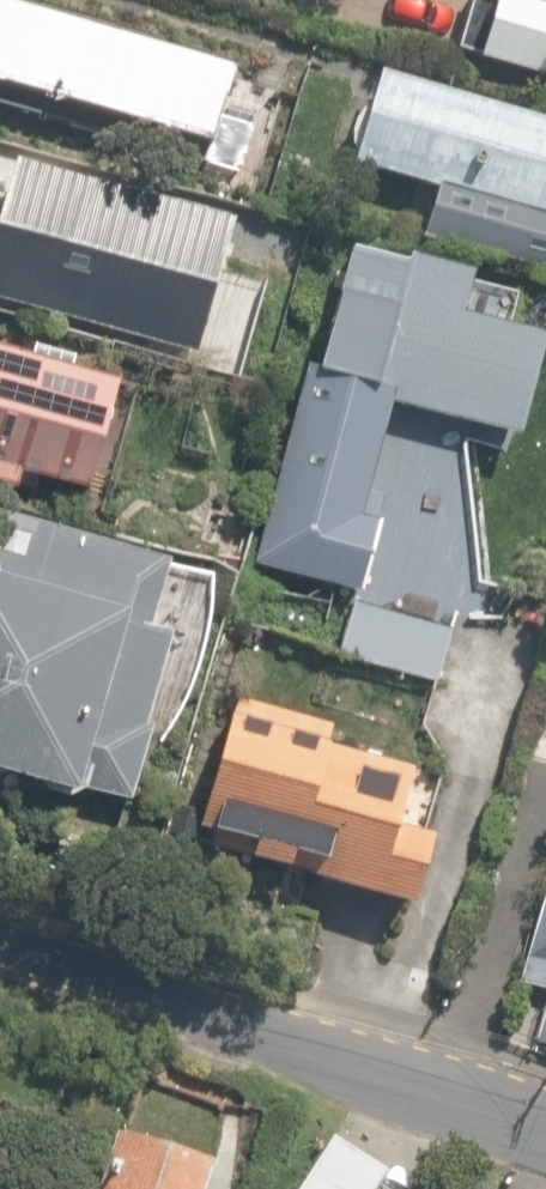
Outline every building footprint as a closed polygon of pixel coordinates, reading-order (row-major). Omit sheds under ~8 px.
[(493,0),(485,0),(466,68),(545,91),(545,0),(542,0),(538,13),(493,0)] [(199,150),(220,75),(0,14),(0,95),(199,150)] [(345,178),(423,197),(414,231),(545,264),(545,125),(369,82),(345,178)] [(0,155),(0,312),(191,359),(228,211),(0,155)] [(458,327),(446,274),(343,245),(250,586),(352,614),(383,413),(515,447),(536,350),(458,327)] [(75,511),(108,380),(0,353),(0,492),(75,511)] [(130,837),(198,572),(0,521),(0,803),(130,837)] [(449,754),(214,695),(174,853),(409,912),(449,754)] [(500,1041),(545,1053),(545,874),(500,1041)] [(201,1157),(94,1127),(77,1188),(192,1188),(201,1157)] [(325,1131),(291,1188),(369,1188),(383,1164),(325,1131)]
